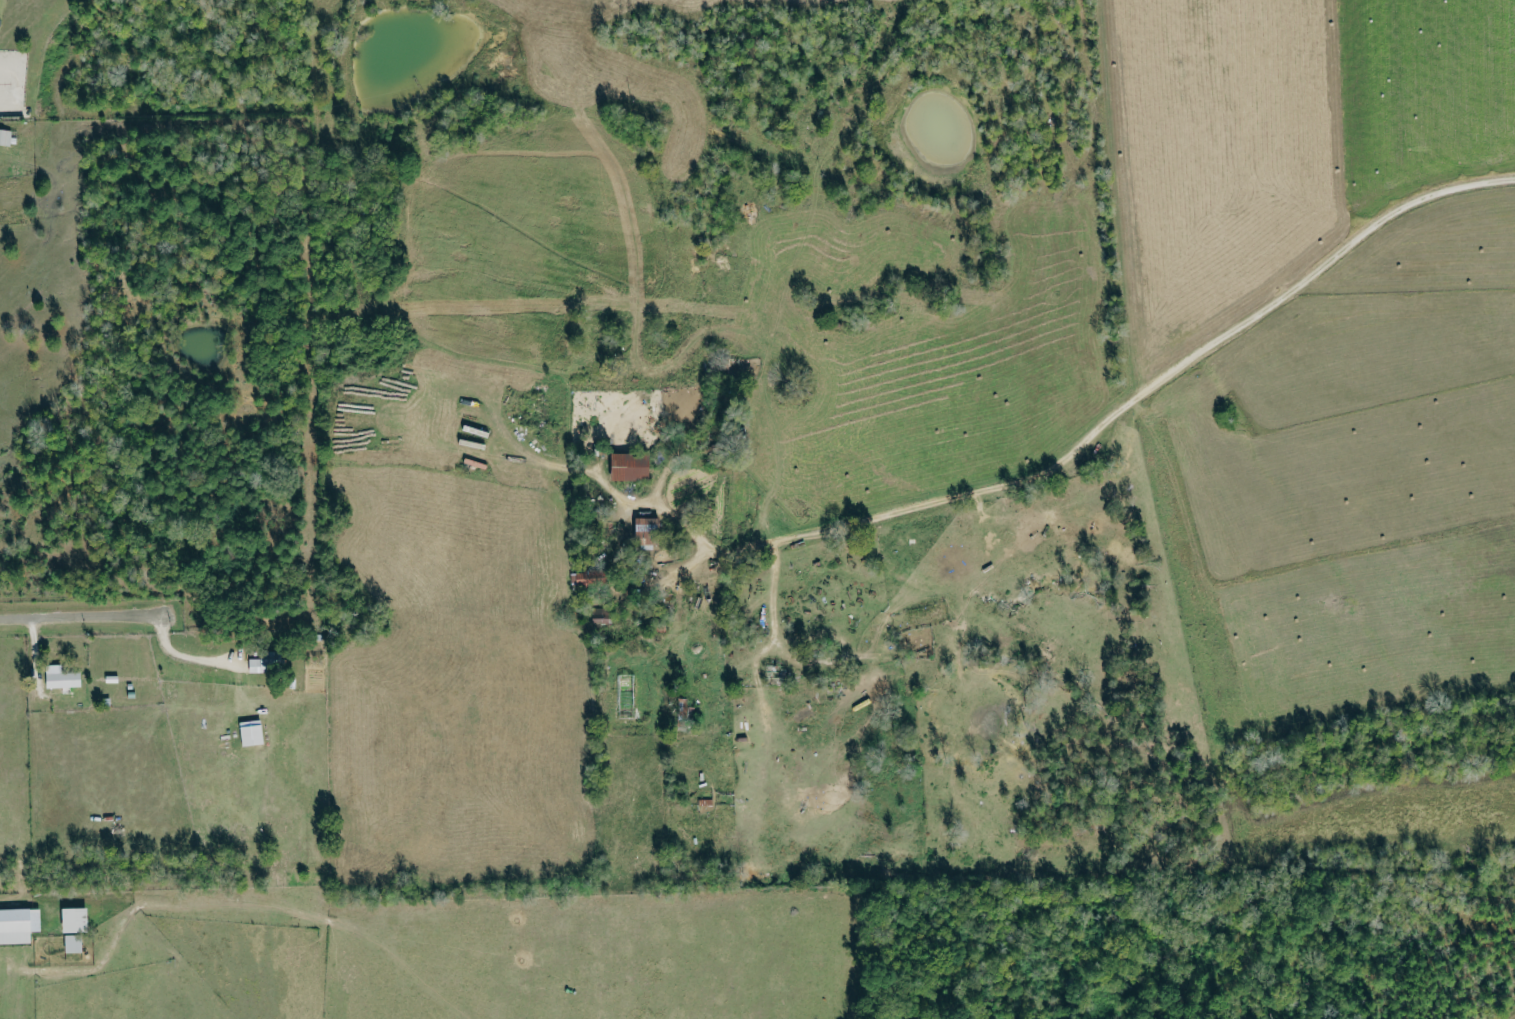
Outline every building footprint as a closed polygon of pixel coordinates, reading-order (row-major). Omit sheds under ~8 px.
[(0,129),(0,145),(11,146),(13,131),(0,129)] [(612,454),(613,481),(650,480),(650,453),(612,454)] [(658,519),(637,518),(635,548),(657,549),(658,519)] [(594,627),(613,627),(613,619),(594,619),(594,627)] [(250,660),(250,673),(268,673),(268,660),(250,660)] [(46,666),(47,689),(82,688),(81,673),(62,673),(62,665),(46,666)] [(689,707),(690,699),(680,699),(678,728),(688,729),(689,720),(696,721),(696,708),(689,707)] [(264,745),(262,721),(241,723),(243,747),(264,745)] [(88,909),(63,909),(64,934),(89,933),(88,909)] [(31,933),(41,933),(41,910),(0,911),(0,945),(32,944),(31,933)] [(66,954),(83,953),(83,935),(66,935),(66,954)]
